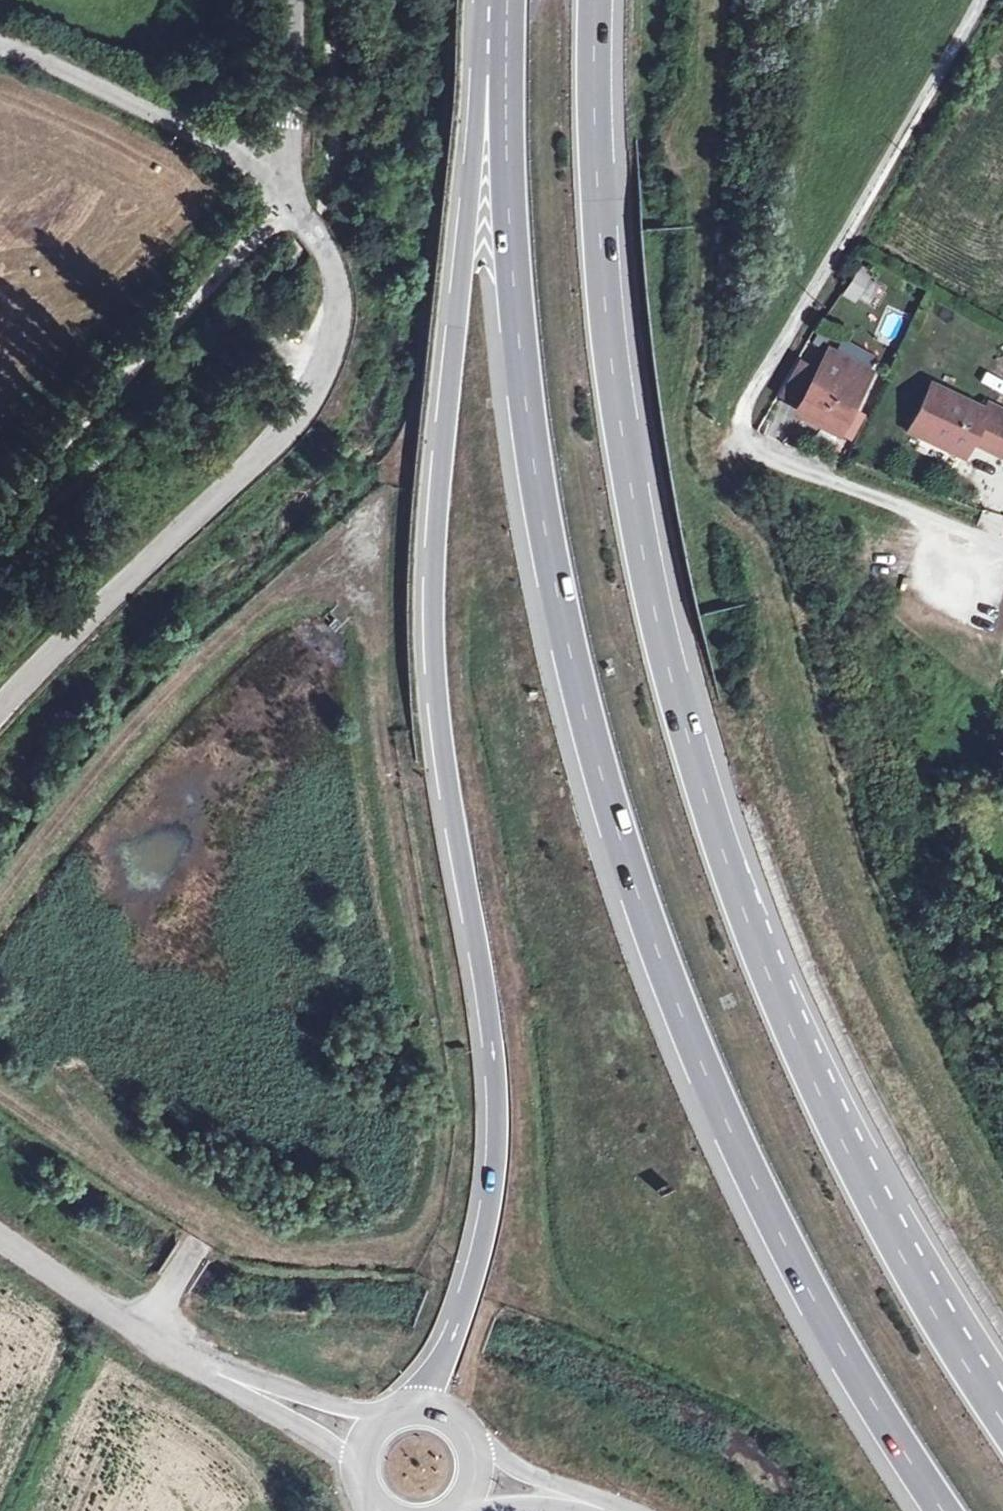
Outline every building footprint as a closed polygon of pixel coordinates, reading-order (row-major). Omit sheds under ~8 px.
[(858,267),(842,291),(869,309),(885,284),(858,267)] [(823,360),(865,384),(871,372),(830,347),(823,360)] [(850,412),(865,384),(823,360),(796,409),(808,416),(804,421),(819,431),(822,425),(849,441),(861,419),(850,412)] [(916,416),(931,423),(923,439),(961,459),(970,441),(998,456),(1002,446),(1002,420),(931,384),(916,416)] [(931,423),(916,416),(908,431),(923,439),(931,423)]
